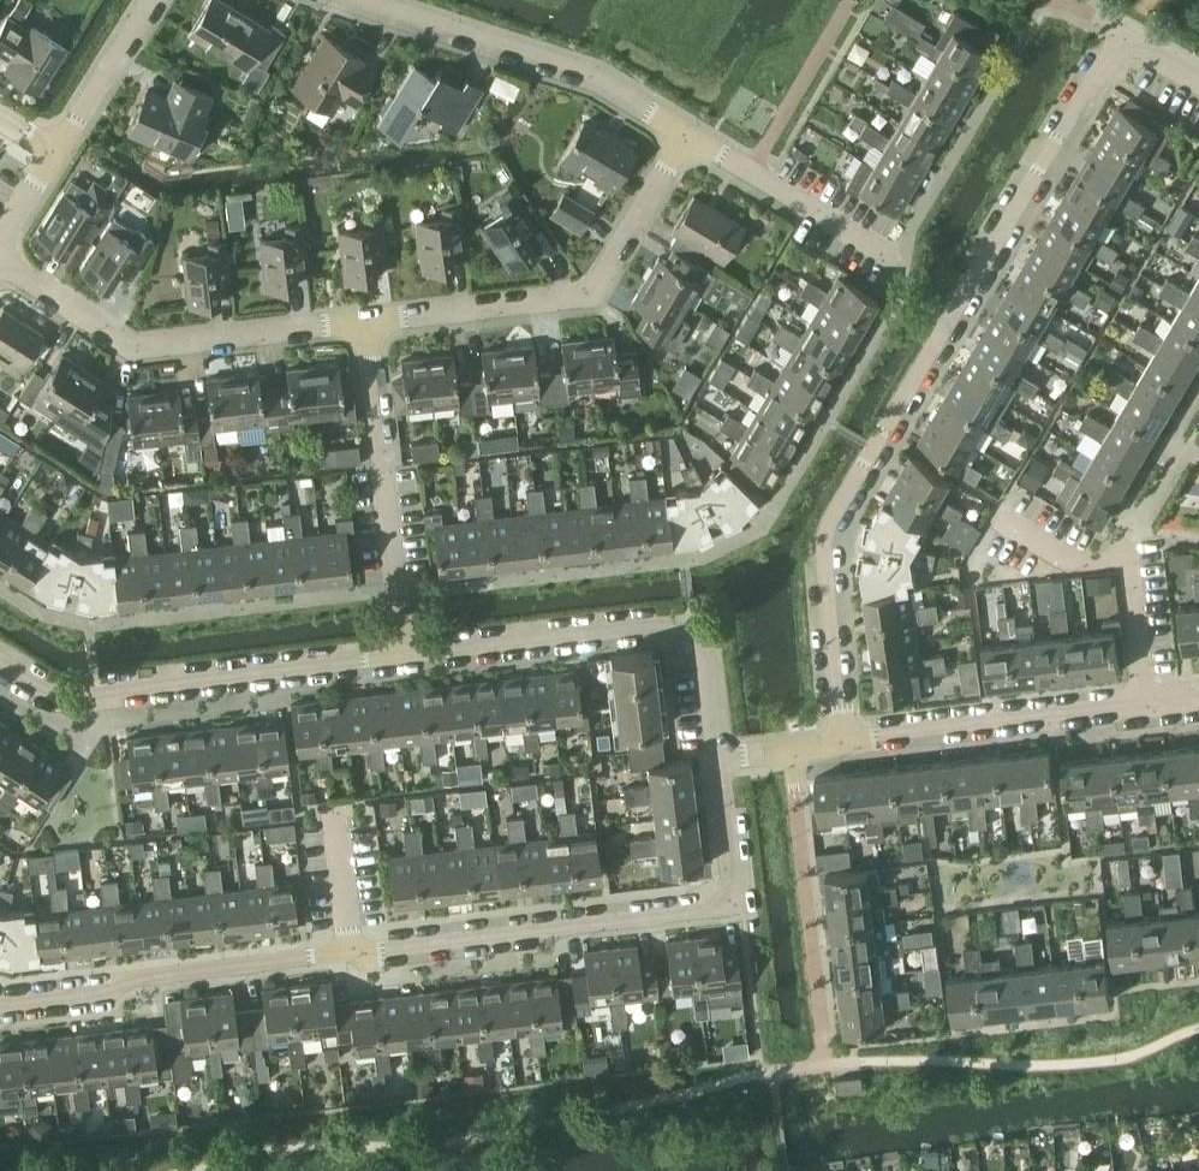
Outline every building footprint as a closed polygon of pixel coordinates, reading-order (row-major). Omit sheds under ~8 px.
[(189,31),(247,67),(248,65),(250,66),(242,79),(257,88),(269,69),(264,66),(285,32),(270,23),(267,28),(221,0),(207,0),(189,31)] [(987,23),(984,28),(952,9),(933,41),(927,38),(920,51),(929,56),(933,50),(977,76),(991,53),(986,50),(998,30),(987,23)] [(64,47),(32,27),(29,32),(7,18),(0,29),(0,50),(12,58),(6,68),(38,88),(64,47)] [(897,28),(914,38),(918,32),(920,29),(903,18),(897,28)] [(910,45),(920,51),(927,38),(918,32),(914,38),(910,45)] [(355,103),(374,71),(361,63),(363,59),(325,35),(293,86),(332,110),(341,94),(355,103)] [(923,74),(964,98),(977,76),(933,50),(929,56),(933,58),(923,74)] [(413,65),(377,124),(398,137),(419,105),(440,118),(438,121),(453,130),(480,88),(466,78),(461,86),(436,71),(432,77),(413,65)] [(901,83),(894,96),(903,101),(907,95),(951,121),(964,98),(923,74),(914,90),(901,83)] [(871,82),(884,90),(888,83),(875,76),(871,82)] [(212,94),(182,82),(172,77),(163,96),(146,89),(128,131),(188,156),(207,112),(205,111),(212,94)] [(884,90),(894,96),(901,83),(891,77),(888,83),(884,90)] [(906,103),(897,119),(937,143),(951,121),(907,95),(903,101),(906,103)] [(1153,149),(1158,152),(1167,136),(1163,123),(1151,115),(1147,122),(1119,106),(1105,129),(1149,155),(1153,149)] [(865,121),(866,119),(854,112),(849,120),(861,128),(865,121)] [(867,140),(877,145),(880,139),(924,165),(937,143),(897,119),(887,135),(875,127),(867,140)] [(582,120),(558,161),(577,172),(579,167),(594,176),(591,180),(609,191),(633,150),(582,120)] [(857,134),(867,140),(875,127),(865,121),(861,128),(857,134)] [(1092,151),(1132,175),(1142,159),(1155,167),(1162,154),(1158,152),(1153,149),(1149,155),(1105,129),(1092,151)] [(870,163),(911,188),(924,165),(880,139),(877,145),(880,147),(870,163)] [(1092,151),(1079,173),(1123,199),(1126,193),(1123,191),(1132,175),(1092,151)] [(1162,154),(1155,167),(1164,172),(1169,175),(1174,168),(1168,165),(1171,160),(1162,154)] [(844,187),(855,194),(858,188),(897,211),(911,188),(870,163),(861,158),(844,187)] [(1065,195),(1106,220),(1115,204),(1128,211),(1136,199),(1126,193),(1123,199),(1079,173),(1065,195)] [(64,191),(37,234),(63,250),(75,232),(87,240),(124,181),(114,174),(105,188),(93,181),(88,189),(80,201),(64,191)] [(378,187),(385,189),(389,185),(388,178),(382,176),(377,180),(378,187)] [(1164,193),(1173,199),(1179,189),(1169,184),(1164,193)] [(509,268),(533,252),(522,235),(534,227),(512,193),(499,202),(504,211),(481,226),(509,268)] [(561,193),(549,213),(579,231),(591,210),(561,193)] [(668,245),(689,258),(690,258),(693,260),(701,248),(721,261),(744,226),(694,194),(671,229),(676,233),(668,245)] [(1096,244),(1100,238),(1096,236),(1106,220),(1065,195),(1052,218),(1096,244)] [(450,267),(448,247),(463,245),(457,199),(440,202),(441,207),(440,207),(441,216),(416,220),(423,271),(450,267)] [(1136,199),(1128,211),(1137,217),(1145,204),(1136,199)] [(1137,217),(1136,220),(1150,229),(1156,220),(1141,211),(1137,217)] [(373,276),(371,257),(385,255),(384,245),(380,214),(364,216),(365,226),(338,230),(344,280),(373,276)] [(137,229),(136,230),(113,216),(107,226),(80,269),(106,286),(118,268),(130,276),(153,239),(137,229)] [(205,219),(207,237),(218,236),(216,218),(205,219)] [(1039,240),(1079,264),(1084,268),(1094,251),(1101,256),(1109,244),(1100,238),(1096,244),(1052,218),(1039,240)] [(295,286),(292,264),(306,262),(301,224),(286,226),(287,236),(260,239),(266,289),(295,286)] [(1195,252),(1198,245),(1198,235),(1194,232),(1185,247),(1195,252)] [(217,302),(215,283),(229,281),(224,240),(209,242),(210,252),(183,255),(189,305),(217,302)] [(1070,289),(1073,283),(1070,281),(1079,264),(1039,240),(1025,263),(1070,289)] [(1101,256),(1111,261),(1118,249),(1109,244),(1101,256)] [(644,278),(689,305),(697,292),(703,296),(716,274),(693,260),(690,258),(689,258),(682,270),(658,256),(644,278)] [(1012,285),(1053,309),(1062,293),(1075,300),(1082,288),(1073,283),(1070,289),(1025,263),(1012,285)] [(1111,282),(1122,288),(1129,275),(1118,269),(1111,282)] [(806,297),(814,302),(818,295),(863,321),(876,298),(837,274),(828,290),(815,283),(806,297)] [(1159,292),(1168,297),(1177,283),(1167,277),(1159,292)] [(1198,306),(1198,277),(1191,291),(1186,288),(1182,295),(1198,306)] [(634,327),(645,333),(672,348),(687,322),(681,318),(689,305),(644,278),(630,301),(644,310),(634,327)] [(798,293),(806,297),(815,283),(807,278),(798,293)] [(1128,294),(1137,300),(1144,289),(1134,283),(1128,294)] [(1173,321),(1198,336),(1198,306),(1182,295),(1186,288),(1177,283),(1168,297),(1182,305),(1173,321)] [(1043,333),(1047,327),(1043,325),(1053,309),(1012,285),(999,307),(1043,333)] [(1082,288),(1075,300),(1085,306),(1089,299),(1107,309),(1116,295),(1102,286),(1098,293),(1094,290),(1092,294),(1082,288)] [(819,305),(810,320),(849,343),(863,321),(818,295),(814,302),(819,305)] [(985,330),(1026,353),(1036,338),(1049,345),(1056,332),(1047,327),(1043,333),(999,307),(985,330)] [(3,365),(8,358),(21,367),(42,334),(2,308),(0,310),(0,363),(3,365)] [(780,342),(788,347),(792,339),(836,365),(849,343),(810,320),(801,335),(788,327),(780,342)] [(1195,365),(1198,359),(1198,336),(1173,321),(1164,336),(1159,333),(1154,340),(1195,365)] [(1132,337),(1141,342),(1150,328),(1141,322),(1132,337)] [(772,337),(780,342),(788,327),(780,323),(772,337)] [(1155,351),(1147,366),(1182,387),(1195,365),(1154,340),(1159,333),(1150,328),(1141,342),(1155,351)] [(1016,378),(1020,372),(1017,370),(1026,353),(985,330),(972,352),(1016,378)] [(1056,332),(1049,345),(1058,351),(1066,338),(1056,332)] [(593,388),(593,390),(617,387),(618,395),(640,392),(635,348),(615,350),(613,335),(587,338),(592,384),(593,388)] [(563,370),(550,371),(552,383),(554,402),(568,400),(567,392),(593,390),(593,388),(592,384),(587,338),(560,341),(563,370)] [(793,350),(784,365),(823,388),(836,365),(792,339),(788,347),(793,350)] [(1076,341),(1071,350),(1082,356),(1083,357),(1088,348),(1076,341)] [(512,397),(512,399),(537,396),(538,404),(554,402),(552,383),(550,371),(536,373),(533,344),(507,347),(511,384),(512,397)] [(483,379),(470,380),(470,384),(474,411),(488,409),(487,401),(512,399),(512,397),(511,384),(507,347),(480,350),(483,379)] [(1066,359),(1077,365),(1082,356),(1071,350),(1066,359)] [(959,374),(1000,398),(1008,403),(1017,387),(1022,390),(1026,384),(1029,377),(1020,372),(1016,378),(972,352),(959,374)] [(34,369),(17,396),(30,404),(34,397),(56,411),(84,368),(61,353),(45,377),(34,369)] [(430,384),(432,408),(457,405),(458,413),(474,411),(470,384),(470,380),(456,382),(453,354),(426,357),(430,384)] [(392,382),(395,412),(432,408),(430,384),(426,357),(399,360),(402,381),(392,382)] [(318,415),(318,417),(353,413),(350,383),(341,385),(338,362),(312,365),(314,384),(318,415)] [(274,386),(275,398),(279,429),(293,428),(292,420),(318,417),(318,415),(314,384),(312,365),(285,368),(287,385),(274,386)] [(753,386),(761,391),(766,384),(809,410),(823,388),(784,365),(775,380),(762,372),(755,384),(753,386)] [(1128,385),(1169,410),(1182,387),(1147,366),(1137,381),(1133,378),(1129,384),(1128,385)] [(686,394),(698,373),(687,367),(675,388),(686,394)] [(745,382),(753,386),(755,384),(762,372),(754,367),(745,382)] [(1106,382),(1115,387),(1117,383),(1123,373),(1114,367),(1106,382)] [(84,368),(56,411),(78,426),(106,382),(84,368)] [(238,424),(238,426),(262,423),(263,431),(279,429),(275,398),(274,386),(259,388),(257,371),(232,374),(232,375),(233,384),(238,424)] [(1129,395),(1120,410),(1156,432),(1169,410),(1128,385),(1129,384),(1133,378),(1123,373),(1117,383),(1115,387),(1129,395)] [(210,413),(196,415),(199,446),(214,444),(213,429),(238,426),(238,424),(233,384),(232,375),(232,374),(206,377),(210,413)] [(990,422),(993,417),(998,420),(1008,403),(1000,398),(959,374),(946,396),(990,422)] [(1026,384),(1022,390),(1032,395),(1039,383),(1029,377),(1026,384)] [(766,394),(757,409),(796,433),(809,410),(766,384),(761,391),(766,394)] [(153,391),(159,443),(183,440),(184,448),(199,446),(196,415),(194,400),(180,402),(178,388),(153,391)] [(126,394),(132,446),(159,443),(153,391),(126,394)] [(932,419),(973,443),(983,426),(996,434),(1003,422),(998,420),(993,417),(990,422),(946,396),(932,419)] [(727,431),(734,436),(739,429),(783,455),(796,433),(757,409),(748,424),(735,417),(727,431)] [(1107,433),(1143,454),(1156,432),(1120,410),(1111,426),(1107,433)] [(719,426),(727,431),(735,417),(727,412),(719,426)] [(1079,426),(1091,433),(1099,419),(1088,412),(1079,426)] [(958,465),(954,470),(965,477),(973,465),(963,459),(973,443),(932,419),(919,442),(958,465)] [(1103,440),(1094,455),(1129,476),(1143,454),(1107,433),(1111,426),(1099,419),(1091,433),(1103,440)] [(109,421),(102,451),(98,470),(111,473),(122,424),(109,421)] [(1003,422),(996,434),(1005,440),(1012,428),(1003,422)] [(558,441),(574,439),(572,423),(557,424),(558,441)] [(739,439),(730,455),(741,461),(766,476),(769,478),(783,455),(739,429),(734,436),(739,439)] [(516,433),(497,435),(498,449),(517,447),(516,433)] [(410,443),(411,459),(438,456),(436,440),(410,443)] [(202,446),(205,465),(218,464),(215,445),(202,446)] [(321,449),(323,465),(350,461),(348,445),(321,449)] [(941,505),(944,499),(941,497),(951,480),(910,455),(897,478),(941,505)] [(1021,481),(1036,490),(1051,464),(1036,455),(1021,481)] [(1075,474),(1116,499),(1129,476),(1094,455),(1085,470),(1080,467),(1075,474)] [(1053,471),(1062,476),(1071,462),(1061,456),(1053,471)] [(453,462),(454,472),(464,471),(463,461),(453,462)] [(741,461),(736,470),(758,491),(766,476),(741,461)] [(1102,522),(1116,499),(1075,474),(1080,467),(1071,462),(1062,476),(1076,485),(1066,501),(1102,522)] [(686,466),(717,528),(738,518),(702,482),(692,463),(686,466)] [(702,482),(738,518),(757,499),(720,463),(702,482)] [(689,488),(696,539),(717,528),(686,466),(680,469),(689,488)] [(70,495),(78,482),(63,473),(55,485),(70,495)] [(628,476),(629,486),(646,484),(645,474),(628,476)] [(883,501),(924,525),(934,509),(947,517),(954,505),(944,499),(941,505),(897,478),(883,501)] [(576,483),(577,492),(594,490),(593,481),(576,483)] [(639,494),(644,545),(670,542),(665,495),(648,497),(646,484),(629,486),(630,495),(639,494)] [(525,489),(526,498),(543,496),(542,487),(525,489)] [(664,491),(665,495),(670,542),(677,541),(696,539),(689,488),(664,491)] [(587,500),(593,551),(619,548),(613,501),(596,503),(594,490),(577,492),(579,501),(587,500)] [(473,495),(474,504),(491,502),(490,493),(473,495)] [(613,501),(619,548),(644,545),(639,494),(630,495),(631,499),(613,501)] [(535,506),(542,558),(567,554),(562,507),(544,509),(543,496),(526,498),(527,507),(535,506)] [(28,511),(42,520),(42,521),(47,513),(39,508),(43,503),(35,498),(31,504),(32,504),(28,511)] [(562,507),(567,554),(593,551),(587,500),(579,501),(579,505),(562,507)] [(870,522),(914,549),(927,527),(924,525),(883,501),(870,522)] [(484,512),(490,564),(516,561),(510,513),(493,515),(491,502),(474,504),(475,513),(484,512)] [(954,505),(947,517),(956,522),(963,511),(954,505)] [(510,513),(516,561),(542,558),(535,506),(527,507),(527,511),(510,513)] [(437,570),(464,567),(458,519),(441,521),(439,510),(422,512),(424,525),(431,525),(437,570)] [(30,523),(2,567),(24,582),(52,538),(51,538),(49,541),(35,532),(42,520),(28,511),(23,519),(30,523)] [(281,513),(282,521),(299,519),(298,511),(281,513)] [(458,519),(464,567),(490,564),(484,512),(475,513),(476,517),(458,519)] [(0,523),(0,566),(2,567),(30,523),(23,519),(20,523),(6,513),(0,523)] [(319,531),(324,578),(351,575),(346,530),(353,529),(351,516),(334,518),(335,529),(319,531)] [(230,519),(231,528),(248,525),(247,517),(230,519)] [(981,529),(959,517),(956,522),(946,538),(968,551),(981,529)] [(292,530),(298,581),(324,578),(319,531),(301,533),(299,519),(282,521),(284,531),(292,530)] [(870,522),(865,546),(934,560),(936,553),(914,549),(870,522)] [(178,525),(179,534),(196,532),(195,523),(178,525)] [(241,536),(247,587),(273,584),(267,537),(249,539),(248,525),(231,528),(232,537),(241,536)] [(126,531),(127,540),(145,538),(144,529),(126,531)] [(267,537),(273,584),(298,581),(292,530),(284,531),(284,535),(267,537)] [(72,551),(46,596),(70,601),(84,533),(77,531),(72,551)] [(189,542),(195,594),(221,590),(215,544),(198,546),(196,532),(179,534),(180,543),(189,542)] [(84,533),(70,601),(93,606),(87,555),(91,535),(84,533)] [(215,544),(221,590),(247,587),(241,536),(232,537),(232,542),(215,544)] [(52,538),(24,582),(46,596),(72,551),(52,538)] [(137,548),(144,600),(170,597),(164,549),(146,552),(145,538),(127,540),(129,549),(137,548)] [(164,549),(170,597),(195,594),(189,542),(180,543),(181,547),(164,549)] [(865,546),(861,570),(912,563),(932,567),(934,560),(865,546)] [(113,556),(119,603),(144,600),(137,548),(129,549),(129,554),(113,556)] [(87,555),(93,606),(119,603),(113,556),(112,552),(87,555)] [(1182,552),(1167,554),(1168,568),(1184,566),(1182,552)] [(861,570),(864,595),(912,590),(916,588),(912,563),(861,570)] [(1086,575),(1088,591),(1111,589),(1109,573),(1086,575)] [(1054,578),(1037,580),(1041,610),(1050,609),(1058,608),(1054,578)] [(1198,646),(1198,588),(1195,588),(1197,604),(1178,607),(1183,648),(1198,646)] [(864,595),(868,622),(921,613),(919,605),(914,606),(912,590),(864,595)] [(927,604),(930,620),(939,619),(937,602),(927,604)] [(872,646),(918,640),(919,640),(916,622),(930,620),(927,604),(919,605),(921,613),(868,622),(872,646)] [(1050,609),(1051,619),(1067,617),(1066,607),(1058,608),(1050,609)] [(999,616),(1000,625),(1015,624),(1014,614),(999,616)] [(1035,637),(1041,679),(1066,676),(1061,629),(1068,628),(1067,617),(1051,619),(1053,635),(1035,637)] [(1087,632),(1092,673),(1119,670),(1115,634),(1122,633),(1120,618),(1103,620),(1104,629),(1087,631),(1087,632)] [(1009,635),(1015,683),(1041,679),(1035,637),(1033,620),(1015,622),(1015,624),(1017,634),(1009,635)] [(983,644),(988,686),(1015,683),(1009,635),(1017,634),(1015,624),(1000,625),(1002,641),(983,644)] [(1061,629),(1066,676),(1092,673),(1087,632),(1087,631),(1069,633),(1068,628),(1061,629)] [(872,646),(876,672),(927,665),(926,657),(922,657),(919,640),(918,640),(872,646)] [(609,656),(618,731),(612,732),(614,745),(626,743),(629,767),(646,766),(646,765),(664,762),(659,726),(650,651),(609,656)] [(944,654),(935,655),(938,672),(946,671),(944,654)] [(924,674),(938,672),(935,655),(926,657),(927,665),(876,672),(880,699),(926,692),(924,674)] [(977,658),(958,661),(959,669),(978,667),(977,658)] [(554,717),(555,719),(572,717),(574,728),(589,726),(587,712),(581,713),(575,669),(549,672),(554,717)] [(592,682),(600,681),(599,670),(591,671),(592,682)] [(529,726),(536,725),(536,729),(556,726),(555,719),(554,717),(549,672),(522,675),(529,726)] [(502,724),(503,726),(521,723),(523,738),(537,736),(536,729),(536,725),(529,726),(522,675),(497,678),(502,724)] [(477,732),(484,731),(484,728),(503,726),(502,724),(497,678),(471,682),(477,732)] [(451,730),(451,732),(470,730),(471,744),(485,742),(484,731),(477,732),(471,682),(445,685),(451,730)] [(426,738),(433,737),(433,734),(451,732),(451,730),(445,685),(420,688),(426,738)] [(420,688),(394,691),(399,736),(400,738),(418,736),(420,750),(434,748),(433,737),(426,738),(420,688)] [(374,744),(381,743),(381,740),(400,738),(399,736),(394,691),(368,694),(374,744)] [(348,742),(348,744),(366,742),(368,756),(382,754),(381,743),(374,744),(368,694),(343,697),(348,742)] [(322,751),(329,750),(329,747),(348,744),(348,742),(343,697),(316,700),(322,751)] [(290,704),(295,750),(315,748),(317,763),(331,761),(329,750),(322,751),(316,700),(290,704)] [(261,773),(269,772),(268,768),(288,766),(282,718),(255,721),(261,773)] [(17,732),(0,721),(0,759),(17,732)] [(230,725),(236,772),(253,770),(255,785),(270,783),(269,772),(261,773),(255,721),(230,725)] [(210,779),(217,778),(217,774),(236,772),(230,725),(204,728),(210,779)] [(178,731),(184,778),(202,776),(204,791),(219,789),(217,778),(210,779),(204,728),(178,731)] [(158,785),(165,784),(166,784),(165,781),(184,778),(178,731),(152,734),(158,785)] [(0,759),(0,777),(7,782),(0,792),(0,795),(11,802),(17,792),(11,788),(13,786),(38,746),(17,732),(0,759)] [(609,732),(594,733),(596,746),(610,745),(609,732)] [(158,785),(152,734),(126,737),(132,785),(151,782),(152,797),(153,797),(167,795),(165,784),(158,785)] [(523,738),(524,749),(539,747),(537,736),(523,738)] [(473,755),(487,753),(485,742),(471,744),(473,755)] [(1189,794),(1190,805),(1198,804),(1198,745),(1191,746),(1197,793),(1189,794)] [(11,788),(17,792),(19,790),(35,800),(61,760),(38,746),(13,786),(11,788)] [(1165,749),(1170,791),(1188,788),(1189,794),(1197,793),(1191,746),(1165,749)] [(421,762),(436,760),(434,748),(420,750),(421,762)] [(1028,799),(1019,800),(1020,811),(1037,808),(1035,794),(1055,791),(1049,749),(1022,752),(1028,799)] [(1137,800),(1138,806),(1138,811),(1155,809),(1153,793),(1170,791),(1165,749),(1139,752),(1145,800),(1137,800)] [(997,755),(1002,797),(1019,795),(1019,800),(1028,799),(1022,752),(997,755)] [(1114,755),(1120,808),(1138,806),(1137,800),(1145,800),(1139,752),(1114,755)] [(384,766),(382,754),(368,756),(369,768),(384,766)] [(977,805),(968,806),(969,816),(986,814),(984,800),(1002,797),(997,755),(971,758),(977,805)] [(1094,806),(1085,807),(1087,817),(1103,815),(1103,810),(1120,808),(1114,755),(1088,759),(1094,806)] [(945,761),(950,804),(967,802),(968,806),(977,805),(971,758),(945,761)] [(542,761),(543,773),(560,771),(558,759),(542,761)] [(1061,762),(1066,803),(1085,801),(1085,807),(1094,806),(1088,759),(1061,762)] [(648,783),(643,784),(644,792),(692,787),(688,760),(664,763),(664,762),(646,765),(646,766),(648,783)] [(332,773),(331,761),(317,763),(318,774),(332,773)] [(916,812),(917,819),(917,823),(934,821),(933,806),(950,804),(945,761),(919,764),(925,812),(916,812)] [(468,762),(456,763),(456,769),(458,782),(470,781),(468,762)] [(508,764),(510,777),(521,775),(519,763),(508,764)] [(893,768),(900,821),(917,819),(916,812),(925,812),(919,764),(893,768)] [(455,767),(443,769),(444,784),(457,782),(455,767)] [(873,818),(865,819),(866,829),(882,827),(882,823),(900,821),(893,768),(867,771),(873,818)] [(842,774),(847,816),(864,814),(865,819),(873,818),(867,771),(842,774)] [(819,813),(812,814),(814,829),(831,827),(830,818),(847,816),(842,774),(815,777),(819,813)] [(562,778),(553,779),(555,796),(564,795),(562,778)] [(257,795),(265,794),(271,794),(270,783),(255,785),(257,795)] [(632,785),(634,802),(650,800),(652,816),(694,811),(692,787),(644,792),(643,784),(632,785)] [(624,803),(634,802),(632,785),(622,787),(624,803)] [(469,804),(486,802),(484,787),(467,788),(469,804)] [(221,807),(219,789),(204,791),(206,802),(213,801),(214,808),(221,807)] [(314,790),(300,791),(301,802),(315,801),(314,790)] [(416,794),(409,795),(411,810),(418,809),(416,794)] [(5,812),(11,802),(0,795),(0,808),(5,812)] [(160,807),(168,806),(167,795),(153,797),(154,808),(160,807)] [(396,812),(395,799),(379,800),(380,814),(396,812)] [(1190,805),(1191,815),(1198,815),(1198,804),(1190,805)] [(268,808),(270,817),(292,814),(291,805),(268,808)] [(1020,811),(1022,821),(1038,819),(1037,808),(1020,811)] [(557,811),(558,820),(575,818),(574,809),(557,811)] [(1156,820),(1155,809),(1138,811),(1139,822),(1156,820)] [(654,835),(639,837),(650,836),(651,844),(698,838),(694,811),(652,816),(654,835)] [(969,816),(970,827),(987,825),(986,814),(969,816)] [(505,817),(506,826),(523,825),(522,815),(505,817)] [(1105,826),(1103,815),(1087,817),(1088,828),(1105,826)] [(568,828),(574,880),(600,877),(594,830),(576,832),(575,818),(558,820),(559,829),(568,828)] [(124,822),(126,835),(141,833),(140,820),(124,822)] [(453,823),(455,833),(472,830),(471,821),(453,823)] [(919,834),(936,832),(934,821),(917,823),(919,834)] [(516,835),(522,886),(548,883),(543,836),(525,838),(523,825),(506,826),(507,836),(516,835)] [(266,840),(279,839),(278,826),(265,828),(266,840)] [(404,838),(420,837),(419,827),(403,829),(404,838)] [(884,838),(882,827),(866,829),(867,840),(884,838)] [(543,836),(548,883),(574,880),(568,828),(559,829),(559,834),(543,836)] [(465,841),(470,892),(496,889),(491,842),(473,844),(472,830),(455,833),(456,842),(465,841)] [(1151,847),(1149,833),(1133,835),(1134,849),(1151,847)] [(491,842),(496,889),(522,886),(516,835),(507,836),(508,840),(491,842)] [(639,837),(642,853),(657,851),(659,870),(701,865),(698,838),(651,844),(650,836),(639,837)] [(405,848),(413,847),(419,898),(419,899),(445,895),(439,848),(421,850),(420,837),(404,838),(405,848)] [(630,854),(642,853),(639,837),(628,838),(630,854)] [(1125,850),(1123,839),(1109,841),(1111,852),(1125,850)] [(439,848),(445,895),(470,892),(465,841),(456,842),(456,846),(439,848)] [(392,902),(419,898),(413,847),(405,848),(405,852),(386,854),(392,902)] [(830,850),(831,865),(851,863),(849,848),(830,850)] [(1163,853),(1164,862),(1181,861),(1180,851),(1163,853)] [(1101,859),(1103,871),(1118,868),(1120,883),(1131,883),(1128,856),(1101,859)] [(169,860),(158,861),(159,873),(167,872),(170,872),(169,860)] [(254,862),(255,871),(272,869),(271,860),(254,862)] [(202,868),(203,877),(220,876),(219,866),(202,868)] [(826,874),(829,901),(876,896),(877,904),(883,903),(888,903),(885,886),(880,886),(878,868),(826,874)] [(264,879),(271,930),(297,927),(292,880),(273,883),(272,869),(255,871),(256,880),(264,879)] [(45,886),(47,886),(48,896),(66,894),(64,884),(56,885),(54,870),(44,871),(45,886)] [(167,872),(159,873),(150,874),(152,883),(168,881),(167,872)] [(212,886),(219,936),(245,933),(240,887),(222,889),(220,876),(203,877),(204,887),(212,886)] [(99,880),(100,889),(117,887),(116,878),(99,880)] [(240,887),(245,933),(271,930),(264,879),(256,880),(256,885),(240,887)] [(161,891),(167,943),(219,936),(212,886),(204,887),(205,891),(170,895),(168,881),(152,883),(152,888),(153,892),(161,891)] [(896,885),(897,893),(909,891),(908,882),(896,884),(896,885)] [(1175,886),(1177,897),(1193,895),(1192,884),(1175,886)] [(885,886),(888,903),(898,901),(896,885),(885,886)] [(13,961),(39,958),(33,911),(32,907),(7,910),(12,890),(0,887),(0,959),(13,961)] [(110,898),(115,949),(142,946),(136,899),(119,901),(117,887),(100,889),(101,899),(110,898)] [(136,899),(142,946),(167,943),(161,891),(153,892),(152,888),(153,897),(136,899)] [(1124,892),(1125,903),(1142,901),(1140,890),(1124,892)] [(58,904),(64,955),(90,952),(85,905),(67,907),(66,894),(48,896),(49,905),(58,904)] [(1161,915),(1166,956),(1192,953),(1186,906),(1194,905),(1193,895),(1177,897),(1178,913),(1161,915)] [(829,901),(832,927),(885,920),(883,903),(877,904),(876,896),(829,901)] [(85,905),(90,952),(115,949),(110,898),(101,899),(102,903),(85,905)] [(1088,912),(1087,899),(1075,900),(1076,913),(1088,912)] [(1108,922),(1113,963),(1140,959),(1135,913),(1143,912),(1142,901),(1125,903),(1127,919),(1108,922)] [(33,911),(39,958),(64,955),(58,904),(49,905),(50,909),(33,911)] [(1192,953),(1198,952),(1198,910),(1195,911),(1194,905),(1186,906),(1192,953)] [(1018,906),(1003,908),(1005,929),(1021,927),(1018,906)] [(1135,913),(1140,959),(1166,956),(1161,915),(1144,917),(1143,912),(1135,913)] [(832,927),(835,952),(882,947),(883,955),(894,954),(891,938),(888,938),(885,920),(832,927)] [(904,944),(919,942),(918,931),(903,933),(904,944)] [(718,934),(692,937),(698,994),(705,993),(707,1004),(741,999),(736,954),(734,942),(719,943),(718,934)] [(1077,956),(1083,1003),(1110,999),(1102,934),(1082,936),(1082,934),(1066,936),(1068,946),(1085,944),(1086,955),(1077,956)] [(891,938),(894,954),(904,953),(902,936),(891,938)] [(692,937),(665,940),(671,993),(691,990),(693,1006),(707,1004),(705,993),(698,994),(692,937)] [(1016,952),(1033,950),(1031,940),(1015,942),(1016,952)] [(616,1004),(624,1003),(623,998),(641,996),(641,997),(658,995),(653,956),(638,958),(636,944),(609,947),(616,1004)] [(1052,964),(1057,1006),(1083,1003),(1077,956),(1086,955),(1085,944),(1068,946),(1069,961),(1052,964)] [(964,959),(981,957),(980,946),(972,947),(963,948),(964,959)] [(570,974),(575,1009),(590,1007),(589,1002),(608,1000),(610,1016),(625,1014),(624,1003),(616,1004),(609,947),(582,950),(585,972),(570,973),(570,974)] [(835,952),(838,978),(881,974),(878,956),(883,955),(882,947),(835,952)] [(1000,956),(999,956),(1006,1012),(1031,1009),(1026,962),(1034,961),(1033,950),(1016,952),(1018,967),(1001,970),(1000,956)] [(999,956),(981,958),(982,967),(974,968),(980,1015),(1006,1012),(999,956)] [(982,967),(981,958),(981,957),(964,959),(966,974),(948,976),(952,1018),(980,1015),(974,968),(982,967)] [(1026,962),(1031,1009),(1057,1006),(1052,964),(1035,966),(1034,961),(1026,962)] [(940,967),(925,969),(927,993),(943,991),(940,967)] [(535,1030),(528,1031),(529,1041),(543,1040),(542,1031),(562,1028),(560,1011),(575,1009),(570,974),(570,973),(529,978),(535,1030)] [(838,978),(841,1004),(889,999),(890,1007),(900,1006),(898,989),(883,991),(881,974),(838,978)] [(503,982),(508,1029),(527,1027),(528,1031),(535,1030),(529,978),(503,982)] [(295,1042),(302,1041),(301,1036),(319,1034),(321,1045),(337,1042),(331,993),(331,992),(330,980),(288,985),(295,1042)] [(483,1036),(491,1035),(490,1031),(508,1029),(503,982),(477,985),(483,1036)] [(248,1006),(253,1046),(255,1064),(264,1062),(263,1053),(270,1052),(268,1040),(287,1038),(289,1053),(303,1052),(302,1041),(295,1042),(288,985),(261,988),(263,1005),(248,1006)] [(451,988),(457,1035),(476,1033),(477,1048),(492,1046),(491,1035),(483,1036),(477,985),(451,988)] [(432,1042),(439,1041),(438,1037),(457,1035),(451,988),(426,991),(432,1042)] [(898,989),(900,1006),(910,1005),(908,988),(898,989)] [(212,1052),(219,1051),(218,1047),(238,1044),(239,1048),(253,1046),(248,1006),(234,1008),(231,991),(204,995),(212,1052)] [(400,994),(406,1041),(424,1039),(426,1054),(440,1052),(439,1041),(432,1042),(426,991),(400,994)] [(331,992),(331,993),(337,1042),(351,1041),(353,1054),(373,1051),(374,1060),(389,1058),(387,1048),(381,1049),(374,997),(333,1003),(331,992)] [(381,1049),(387,1048),(387,1044),(406,1041),(400,994),(374,997),(381,1049)] [(166,1022),(173,1078),(191,1076),(188,1055),(205,1053),(206,1064),(220,1062),(219,1051),(212,1052),(204,995),(178,998),(181,1020),(166,1022)] [(841,1004),(845,1031),(847,1031),(848,1043),(868,1041),(866,1029),(887,1026),(884,1008),(890,1007),(889,999),(841,1004)] [(708,1015),(707,1004),(693,1006),(694,1017),(708,1015)] [(626,1025),(625,1014),(610,1016),(612,1027),(626,1025)] [(131,1079),(123,1079),(125,1090),(139,1088),(138,1079),(157,1077),(157,1076),(172,1074),(173,1078),(166,1022),(124,1027),(131,1079)] [(98,1030),(104,1077),(123,1075),(123,1079),(131,1079),(124,1027),(98,1030)] [(78,1084),(86,1083),(85,1080),(104,1077),(98,1030),(72,1033),(78,1084)] [(47,1037),(53,1083),(71,1081),(73,1096),(87,1094),(86,1083),(78,1084),(72,1033),(47,1037)] [(27,1090),(34,1089),(34,1086),(53,1083),(47,1037),(21,1040),(27,1090)] [(0,1090),(1,1095),(20,1093),(21,1102),(35,1101),(34,1089),(27,1090),(21,1040),(0,1042),(0,1090)] [(530,1053),(538,1052),(544,1051),(543,1040),(529,1041),(530,1053)] [(479,1059),(486,1058),(493,1057),(492,1046),(477,1048),(479,1059)] [(290,1065),(297,1064),(305,1063),(303,1052),(289,1053),(290,1065)] [(427,1065),(428,1065),(434,1064),(435,1074),(441,1073),(440,1063),(442,1063),(440,1052),(426,1054),(427,1065)] [(376,1071),(390,1070),(389,1058),(374,1060),(376,1071)] [(207,1075),(208,1075),(222,1073),(220,1062),(206,1064),(207,1075)] [(462,1073),(464,1089),(478,1088),(476,1071),(462,1073)] [(863,1089),(861,1075),(836,1078),(837,1092),(863,1089)] [(410,1079),(411,1095),(429,1093),(427,1077),(410,1079)] [(126,1101),(133,1100),(140,1100),(139,1088),(125,1090),(126,1101)] [(73,1096),(75,1107),(75,1112),(89,1111),(87,1094),(73,1096)] [(36,1101),(35,1101),(21,1102),(23,1114),(37,1112),(36,1101)] [(46,1120),(33,1121),(34,1140),(52,1139),(51,1124),(46,1120)]
